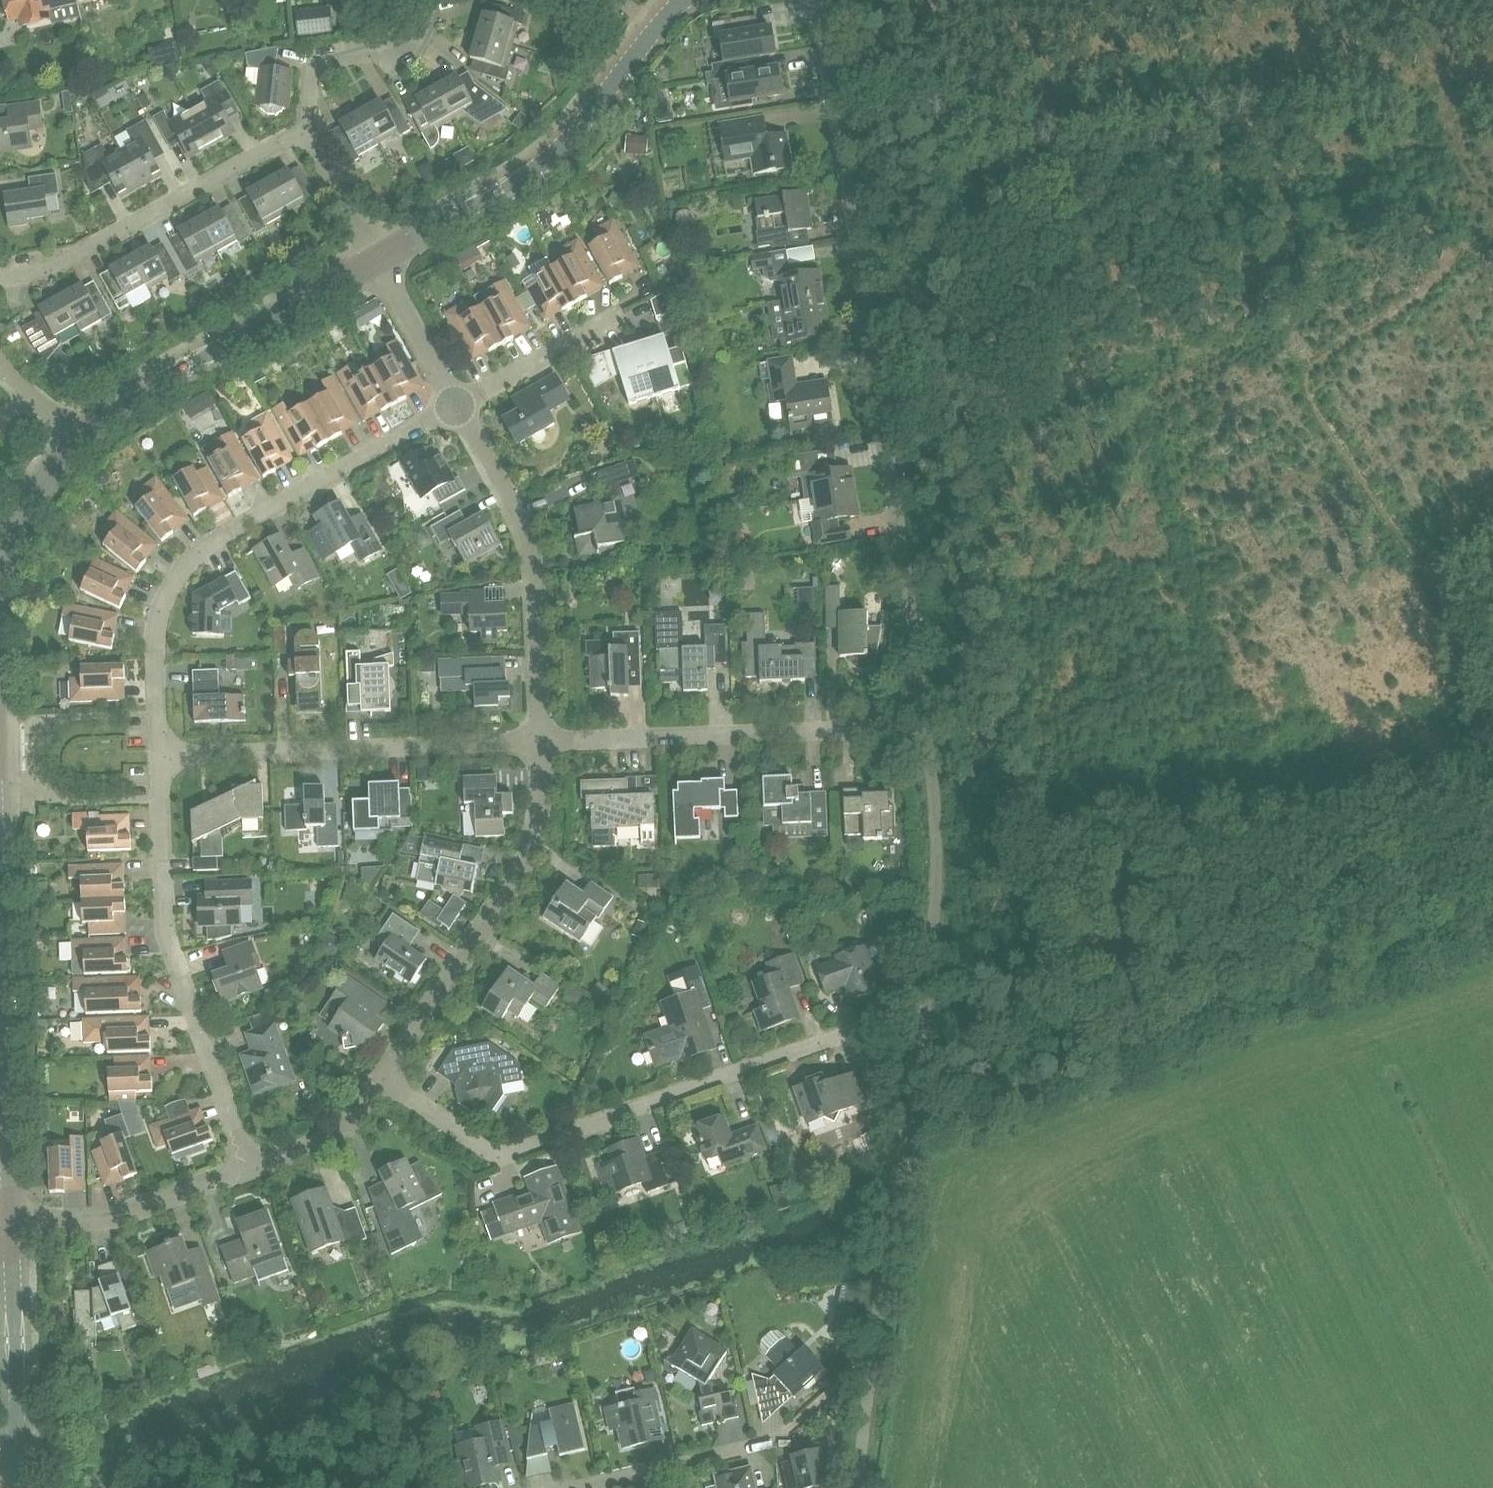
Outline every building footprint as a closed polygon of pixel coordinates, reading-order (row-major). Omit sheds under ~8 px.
[(47,20),(43,0),(0,0),(0,14),(3,15),(8,15),(9,20),(19,18),(21,26),(47,20)] [(47,20),(49,19),(47,11),(78,4),(77,0),(43,0),(47,20)] [(475,21),(472,34),(511,45),(518,23),(522,24),(525,13),(497,5),(494,16),(484,13),(481,23),(475,21)] [(294,12),(297,35),(333,32),(331,8),(294,12)] [(739,19),(732,20),(707,25),(710,40),(715,39),(720,64),(750,59),(750,58),(771,55),(766,28),(745,32),(741,30),(739,19)] [(481,61),(478,72),(505,80),(508,69),(505,68),(511,45),(472,34),(468,47),(473,48),(470,58),(481,61)] [(157,64),(182,59),(180,47),(155,52),(157,64)] [(282,110),(283,108),(288,108),(291,72),(275,70),(278,47),(245,53),(248,65),(251,68),(260,69),(256,105),(261,105),(260,108),(266,114),(275,115),(282,110)] [(711,85),(723,82),(729,110),(750,106),(749,100),(779,95),(774,68),(755,72),(752,69),(750,59),(720,64),(707,66),(711,85)] [(205,66),(212,77),(219,72),(213,62),(205,66)] [(445,77),(434,83),(454,118),(466,112),(482,124),(501,113),(506,109),(508,111),(509,110),(472,80),(462,85),(456,76),(447,81),(445,77)] [(207,102),(192,110),(212,146),(234,133),(222,111),(233,105),(219,80),(201,91),(207,102)] [(90,89),(96,100),(109,92),(103,82),(90,89)] [(438,132),(436,128),(454,118),(434,83),(422,89),(425,94),(416,99),(417,101),(407,107),(430,149),(436,144),(439,140),(439,136),(438,132)] [(137,97),(143,108),(150,104),(145,93),(137,97)] [(369,101),(358,107),(378,143),(398,132),(400,135),(410,130),(398,108),(388,114),(381,100),(371,106),(369,101)] [(28,129),(42,127),(39,103),(7,108),(9,122),(0,123),(0,152),(31,147),(28,129)] [(335,139),(349,164),(359,158),(357,155),(378,143),(358,107),(346,114),(349,118),(339,124),(344,133),(335,139)] [(177,135),(190,158),(212,146),(192,110),(169,123),(163,112),(153,117),(166,141),(177,135)] [(522,112),(513,123),(520,129),(528,118),(522,112)] [(724,160),(753,155),(756,174),(790,168),(784,133),(771,135),(766,132),(764,119),(719,126),(724,160)] [(133,143),(121,150),(141,185),(160,174),(148,152),(159,145),(146,120),(127,131),(133,143)] [(648,136),(626,135),(624,155),(646,156),(648,136)] [(109,175),(121,196),(141,185),(121,150),(108,157),(102,145),(83,155),(88,186),(109,175)] [(446,157),(435,163),(441,174),(452,168),(446,157)] [(431,160),(419,167),(429,184),(440,178),(431,160)] [(288,170),(267,181),(285,213),(306,201),(308,204),(317,199),(305,178),(295,184),(288,170)] [(9,227),(27,224),(26,219),(48,216),(45,196),(58,194),(56,174),(28,178),(30,191),(5,194),(9,227)] [(244,211),(256,233),(266,228),(264,224),(285,213),(267,181),(247,193),(255,206),(244,211)] [(759,217),(756,217),(758,233),(756,233),(758,245),(759,247),(769,246),(773,248),(790,246),(788,232),(811,228),(805,190),(782,194),(782,197),(756,201),(759,217)] [(698,220),(698,218),(697,215),(696,212),(694,210),(691,208),(688,207),(685,207),(682,207),(680,208),(677,209),(675,211),(674,213),(672,215),(672,218),(672,222),(672,225),(674,227),(676,230),(678,231),(680,232),(682,233),(685,233),(688,233),(691,232),(694,230),(696,228),(697,225),(698,222),(698,220)] [(219,208),(199,220),(216,251),(237,240),(239,243),(249,237),(237,216),(227,222),(219,208)] [(619,272),(638,262),(614,219),(593,230),(599,241),(589,246),(610,284),(622,277),(619,272)] [(176,250),(188,272),(198,266),(196,262),(216,251),(199,220),(179,231),(186,244),(176,250)] [(563,261),(554,266),(575,304),(586,297),(584,292),(602,282),(578,239),(557,250),(563,261)] [(151,247),(130,258),(148,289),(168,277),(170,281),(181,276),(168,254),(158,260),(151,247)] [(775,282),(780,281),(783,301),(822,294),(819,271),(790,276),(786,250),(770,253),(770,254),(750,257),(752,270),(767,268),(768,277),(775,282)] [(472,266),(465,255),(456,260),(462,272),(472,266)] [(118,282),(107,288),(108,289),(119,310),(130,304),(133,309),(152,298),(147,289),(148,289),(130,258),(110,269),(118,282)] [(477,276),(491,267),(486,258),(471,268),(477,276)] [(530,305),(534,302),(542,315),(559,305),(562,310),(575,304),(554,266),(534,277),(537,283),(526,288),(530,294),(525,297),(530,305)] [(677,270),(681,279),(695,273),(692,266),(677,270)] [(494,286),(475,296),(480,307),(501,344),(513,338),(510,333),(529,323),(505,280),(494,286)] [(80,331),(102,319),(112,314),(100,293),(96,286),(86,292),(82,285),(73,290),(70,285),(58,292),(76,324),(76,323),(80,331)] [(679,285),(667,291),(651,300),(656,317),(683,309),(679,285)] [(62,356),(55,350),(60,344),(54,336),(76,324),(58,292),(46,299),(48,303),(39,308),(43,317),(22,329),(33,348),(47,361),(47,360),(54,365),(62,356)] [(204,307),(216,300),(211,292),(200,298),(204,307)] [(782,352),(822,346),(820,332),(798,335),(796,323),(826,318),(822,294),(783,301),(767,304),(772,339),(779,338),(782,352)] [(465,302),(444,314),(468,356),(486,346),(489,351),(501,344),(480,307),(470,313),(465,302)] [(680,388),(673,367),(686,363),(681,349),(668,352),(663,336),(638,344),(654,396),(680,388)] [(386,345),(392,356),(373,367),(394,405),(405,398),(403,393),(421,383),(397,339),(386,345)] [(629,404),(654,396),(638,344),(613,351),(614,356),(607,358),(605,354),(589,359),(601,380),(612,374),(611,372),(619,370),(629,404)] [(813,426),(812,424),(832,421),(826,380),(796,385),(791,357),(768,360),(771,384),(768,384),(771,402),(785,400),(790,430),(813,426)] [(249,373),(255,383),(267,377),(260,366),(249,373)] [(382,411),(394,405),(373,367),(354,378),(348,367),(337,373),(361,416),(379,406),(382,411)] [(327,392),(308,403),(329,441),(341,434),(338,429),(357,419),(333,375),(321,382),(327,392)] [(517,444),(532,436),(534,440),(537,442),(541,443),(544,441),(546,437),(545,432),(543,430),(554,424),(547,412),(568,400),(554,375),(512,399),(519,411),(504,420),(517,444)] [(206,411),(216,404),(208,390),(198,396),(206,411)] [(283,403),(272,409),(296,452),(315,442),(317,447),(329,441),(308,403),(289,414),(283,403)] [(273,466),(291,456),(267,412),(246,424),(252,434),(242,440),(263,477),(275,470),(273,466)] [(232,432),(202,449),(229,497),(241,490),(238,485),(257,475),(241,447),(232,432)] [(805,476),(801,477),(805,500),(815,498),(854,492),(851,468),(826,472),(825,463),(836,461),(834,448),(802,454),(805,475),(805,476)] [(422,496),(432,490),(440,503),(465,489),(458,477),(452,480),(440,457),(429,463),(422,450),(402,461),(422,496)] [(633,460),(597,473),(603,500),(595,502),(595,504),(574,509),(580,536),(575,538),(580,557),(598,552),(597,548),(625,541),(622,529),(628,528),(617,483),(639,476),(633,460)] [(222,494),(207,467),(196,473),(193,468),(173,478),(194,516),(206,509),(204,504),(222,494)] [(170,528),(186,515),(156,476),(137,491),(145,500),(135,507),(162,541),(173,532),(170,528)] [(813,513),(812,518),(812,523),(813,523),(816,545),(848,540),(846,527),(835,529),(833,520),(858,516),(854,492),(815,498),(817,513),(813,513)] [(320,553),(332,546),(335,553),(353,543),(363,561),(384,549),(368,522),(365,523),(361,514),(349,521),(339,503),(315,516),(321,527),(309,533),(320,553)] [(141,557),(154,541),(116,510),(101,528),(110,536),(103,545),(137,572),(145,561),(141,557)] [(440,544),(451,538),(465,563),(500,543),(483,513),(467,523),(460,511),(431,527),(440,544)] [(411,532),(417,543),(429,537),(422,525),(411,532)] [(304,553),(293,560),(280,536),(254,550),(274,585),(291,576),(297,587),(317,576),(304,553)] [(120,593),(129,574),(101,561),(96,572),(91,569),(81,590),(119,608),(125,596),(120,593)] [(165,561),(159,573),(172,579),(178,568),(165,561)] [(220,634),(220,609),(237,600),(239,604),(251,598),(236,571),(194,594),(193,633),(220,634)] [(798,588),(799,612),(815,612),(813,577),(806,578),(806,587),(798,588)] [(399,588),(404,598),(413,594),(408,584),(399,588)] [(825,595),(825,612),(840,612),(840,595),(840,586),(825,586),(825,595)] [(485,604),(485,591),(461,592),(461,595),(441,595),(442,614),(470,613),(470,632),(481,631),(481,643),(498,642),(497,630),(507,630),(505,603),(485,604)] [(109,634),(113,613),(65,603),(62,616),(74,618),(69,640),(111,649),(114,635),(109,634)] [(704,625),(705,647),(683,648),(682,612),(655,613),(657,649),(659,649),(660,671),(683,670),(684,692),(708,691),(707,669),(711,669),(714,669),(714,664),(726,664),(725,624),(704,625)] [(867,612),(840,612),(825,612),(825,628),(840,628),(840,657),(845,657),(854,666),(861,669),(866,669),(872,666),(875,659),(881,627),(867,627),(867,612)] [(805,680),(804,658),(815,657),(815,661),(816,661),(815,643),(795,644),(795,646),(767,647),(765,613),(746,613),(747,642),(742,642),(743,659),(744,659),(745,677),(759,676),(760,682),(805,680)] [(274,626),(275,654),(287,653),(286,625),(274,626)] [(298,716),(322,715),(319,651),(301,652),(301,648),(319,647),(319,640),(318,637),(315,634),(312,633),(307,632),(304,632),(299,634),(296,639),(295,642),(295,645),(295,648),(296,661),(288,661),(289,677),(296,677),(298,716)] [(628,680),(641,679),(639,632),(613,633),(613,647),(608,647),(609,656),(590,656),(591,689),(610,688),(611,697),(628,696),(628,680)] [(374,666),(361,667),(360,652),(346,652),(347,688),(348,707),(361,707),(361,712),(371,712),(371,716),(372,716),(372,712),(391,711),(389,666),(394,666),(393,653),(374,659),(374,666)] [(237,669),(236,656),(226,657),(226,670),(237,669)] [(415,664),(423,677),(434,670),(426,657),(415,664)] [(502,670),(481,671),(480,657),(439,660),(440,677),(466,676),(466,686),(474,685),(475,707),(498,706),(498,698),(510,697),(509,684),(503,684),(502,670)] [(119,679),(124,679),(124,665),(81,666),(81,678),(69,678),(70,702),(119,700),(119,679)] [(245,721),(244,695),(219,696),(218,670),(192,671),(194,723),(245,721)] [(418,768),(419,781),(438,780),(438,768),(418,768)] [(503,814),(513,813),(512,794),(497,795),(496,775),(463,776),(464,804),(474,803),(476,837),(504,836),(503,814)] [(763,778),(764,807),(764,826),(773,825),(774,839),(828,836),(826,793),(801,794),(800,787),(792,787),(792,777),(763,778)] [(627,779),(603,780),(581,781),(581,799),(586,799),(587,809),(591,809),(593,846),(594,846),(612,845),(612,828),(654,826),(653,795),(628,796),(627,779)] [(724,817),(738,816),(737,790),(725,791),(724,780),(701,781),(701,783),(678,784),(678,792),(673,792),(675,841),(701,840),(700,820),(695,820),(694,810),(724,808),(724,817)] [(369,801),(353,801),(354,832),(392,831),(392,828),(413,827),(412,817),(411,795),(410,795),(410,789),(399,789),(399,783),(369,784),(369,801)] [(221,869),(220,856),(220,830),(240,820),(240,819),(263,818),(262,784),(232,785),(232,792),(191,811),(192,843),(203,838),(203,856),(195,856),(195,870),(201,870),(202,873),(214,872),(214,869),(221,869)] [(318,847),(338,846),(338,825),(326,825),(324,786),(304,786),(305,805),(285,805),(286,831),(307,830),(307,826),(317,826),(318,847)] [(861,807),(843,808),(844,835),(863,834),(863,839),(894,838),(893,805),(889,805),(889,793),(867,793),(867,792),(861,793),(861,797),(861,798),(861,807)] [(88,851),(131,850),(130,814),(75,816),(75,829),(87,829),(88,851)] [(472,892),(478,865),(460,862),(463,846),(424,838),(419,863),(439,867),(435,885),(442,886),(441,887),(453,895),(443,910),(429,901),(420,915),(440,928),(443,923),(450,928),(467,903),(460,898),(465,891),(472,892)] [(81,878),(82,900),(125,898),(124,864),(68,866),(69,879),(81,878)] [(362,880),(371,887),(386,866),(361,868),(362,880)] [(661,874),(638,875),(638,889),(661,888),(661,874)] [(232,935),(231,925),(240,925),(239,905),(251,905),(251,881),(207,882),(207,895),(199,896),(200,926),(207,926),(207,940),(215,940),(232,935)] [(567,881),(542,917),(567,933),(579,942),(581,939),(594,921),(596,917),(598,918),(613,896),(591,881),(583,892),(567,881)] [(46,898),(46,883),(36,884),(36,898),(46,898)] [(89,935),(126,933),(125,898),(82,900),(83,923),(89,923),(89,935)] [(427,959),(409,947),(408,942),(417,929),(393,913),(377,937),(380,952),(375,959),(411,983),(427,959)] [(649,924),(638,920),(631,935),(642,940),(649,924)] [(128,973),(126,937),(71,939),(72,963),(84,963),(85,974),(128,973)] [(262,988),(255,967),(259,966),(251,942),(223,952),(229,969),(214,975),(223,1002),(262,988)] [(851,999),(880,988),(864,946),(836,956),(837,961),(817,968),(826,992),(846,985),(851,999)] [(200,955),(203,968),(223,962),(219,950),(200,955)] [(789,988),(804,983),(793,954),(767,964),(771,976),(753,982),(762,1008),(755,1011),(762,1031),(785,1022),(784,1018),(798,1013),(789,988)] [(501,1020),(508,1010),(518,1017),(532,997),(546,1007),(561,986),(542,973),(534,984),(509,967),(482,1007),(501,1020)] [(128,977),(73,979),(73,992),(85,992),(86,1014),(129,1012),(142,1012),(141,982),(141,976),(128,977)] [(332,1024),(330,1028),(364,1052),(373,1039),(378,1038),(378,1032),(384,1023),(376,1017),(361,1007),(370,993),(347,977),(330,1001),(329,1002),(342,1010),(332,1024)] [(699,1010),(711,1006),(701,978),(688,982),(692,994),(664,1004),(673,1028),(648,1037),(657,1064),(682,1055),(683,1058),(713,1048),(699,1010)] [(562,998),(571,1004),(575,997),(566,991),(562,998)] [(151,1051),(149,1016),(82,1018),(83,1042),(107,1041),(108,1053),(151,1051)] [(48,1034),(47,1020),(36,1020),(37,1034),(48,1034)] [(256,1093),(293,1080),(273,1024),(247,1034),(253,1051),(242,1055),(256,1093)] [(523,1081),(519,1063),(489,1043),(453,1050),(437,1073),(455,1084),(458,1103),(474,1114),(493,1110),(504,1094),(502,1085),(523,1081)] [(114,1069),(108,1069),(109,1093),(109,1101),(109,1102),(118,1101),(135,1101),(136,1101),(136,1098),(136,1092),(152,1091),(151,1056),(114,1057),(114,1069)] [(535,1073),(541,1066),(529,1058),(524,1065),(535,1073)] [(873,1089),(862,1093),(855,1074),(826,1084),(822,1072),(805,1078),(807,1084),(795,1089),(807,1123),(826,1116),(833,1120),(836,1112),(877,1098),(873,1089)] [(118,1101),(122,1114),(138,1109),(135,1101),(118,1101)] [(213,1140),(201,1107),(149,1126),(157,1148),(168,1144),(172,1155),(213,1140)] [(765,1149),(756,1126),(730,1136),(723,1116),(695,1127),(707,1160),(720,1155),(723,1164),(765,1149)] [(770,1140),(784,1136),(780,1120),(765,1124),(770,1140)] [(103,1147),(92,1151),(104,1186),(138,1174),(125,1138),(123,1133),(111,1138),(101,1141),(103,1147)] [(50,1192),(85,1191),(83,1136),(70,1136),(71,1148),(48,1149),(50,1192)] [(647,1192),(668,1185),(657,1153),(644,1157),(638,1139),(609,1149),(613,1162),(598,1167),(608,1194),(643,1182),(647,1192)] [(402,1214),(409,1210),(442,1194),(420,1162),(409,1167),(405,1160),(381,1172),(390,1192),(370,1202),(390,1255),(415,1242),(402,1214)] [(550,1241),(577,1232),(555,1168),(528,1178),(533,1192),(496,1204),(506,1232),(542,1219),(550,1241)] [(769,1187),(774,1200),(787,1196),(782,1184),(769,1187)] [(367,1239),(356,1208),(335,1215),(325,1188),(292,1199),(311,1252),(343,1241),(345,1247),(367,1239)] [(233,1282),(255,1274),(258,1281),(289,1270),(267,1210),(236,1221),(243,1239),(221,1247),(233,1282)] [(167,1245),(153,1250),(167,1288),(194,1278),(204,1305),(219,1300),(206,1266),(193,1271),(187,1254),(182,1239),(171,1243),(170,1240),(166,1242),(167,1245)] [(114,1261),(99,1266),(106,1285),(93,1290),(75,1291),(77,1340),(96,1339),(96,1322),(117,1315),(123,1330),(137,1325),(114,1261)] [(121,1270),(126,1282),(133,1279),(129,1267),(121,1270)] [(860,1295),(846,1293),(842,1314),(856,1317),(860,1295)] [(836,1313),(831,1337),(850,1340),(854,1316),(836,1313)] [(664,1360),(665,1361),(664,1362),(664,1363),(664,1364),(664,1365),(664,1367),(664,1368),(665,1369),(666,1370),(668,1372),(670,1373),(673,1373),(674,1373),(676,1372),(677,1371),(678,1371),(679,1370),(698,1382),(702,1398),(699,1399),(702,1411),(699,1412),(702,1425),(738,1417),(735,1403),(733,1404),(730,1392),(727,1393),(725,1392),(714,1395),(711,1383),(708,1381),(726,1352),(692,1331),(676,1357),(674,1357),(673,1356),(671,1356),(670,1357),(668,1357),(667,1358),(666,1359),(666,1360),(665,1359),(664,1360)] [(824,1368),(805,1347),(799,1352),(786,1338),(766,1356),(779,1370),(769,1379),(752,1374),(763,1424),(824,1368)] [(644,1374),(647,1382),(657,1380),(654,1369),(647,1371),(644,1374)] [(652,1389),(635,1393),(633,1388),(616,1392),(619,1406),(605,1409),(610,1430),(618,1428),(622,1448),(650,1442),(647,1430),(661,1427),(652,1389)] [(439,1390),(429,1393),(432,1403),(442,1400),(439,1390)] [(531,1413),(527,1460),(548,1455),(546,1448),(557,1446),(559,1452),(584,1447),(574,1403),(531,1413)] [(479,1434),(472,1436),(470,1439),(471,1443),(457,1446),(461,1460),(457,1461),(454,1465),(456,1473),(460,1475),(464,1475),(467,1487),(468,1487),(499,1481),(495,1463),(497,1459),(508,1456),(500,1422),(477,1427),(479,1434)] [(520,1427),(513,1429),(509,1430),(514,1451),(518,1450),(517,1444),(523,1443),(520,1427)] [(827,1484),(822,1462),(830,1461),(826,1443),(822,1440),(810,1443),(812,1451),(792,1455),(794,1464),(782,1467),(787,1487),(811,1487),(827,1484)] [(554,1476),(555,1463),(535,1462),(534,1475),(554,1476)] [(750,1467),(715,1476),(718,1487),(755,1487),(750,1467)]
